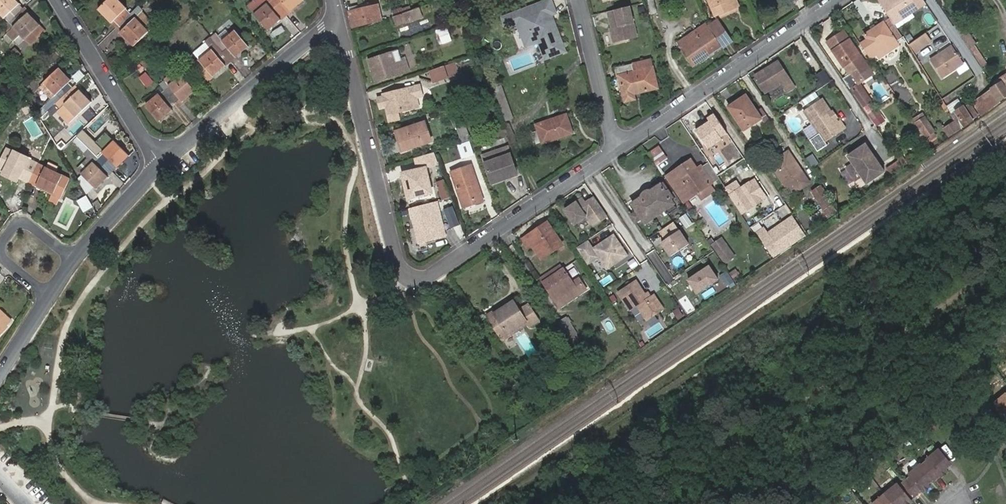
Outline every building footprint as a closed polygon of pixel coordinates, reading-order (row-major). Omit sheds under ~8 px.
[(10,22),(22,11),(17,7),(18,6),(12,0),(0,0),(0,11),(6,17),(10,22)] [(119,25),(131,13),(126,8),(118,0),(109,0),(100,9),(107,17),(108,16),(113,21),(114,20),(119,25)] [(126,8),(127,7),(121,0),(118,0),(126,8)] [(284,12),(274,0),(257,0),(249,7),(267,30),(274,24),(273,23),(279,18),(279,17),(284,12)] [(284,12),(286,14),(291,10),(290,9),(295,4),(297,5),(303,0),(274,0),(284,12)] [(305,0),(303,0),(297,5),(295,4),(290,9),(291,10),(286,14),(287,15),(305,0)] [(523,36),(532,33),(535,42),(537,42),(544,59),(564,52),(552,19),(550,20),(549,16),(551,16),(555,14),(551,0),(502,17),(506,26),(518,22),(523,36)] [(716,15),(734,7),(731,0),(709,0),(716,15)] [(895,23),(900,20),(902,18),(901,16),(911,10),(912,12),(919,8),(914,0),(881,0),(895,23)] [(350,7),(351,12),(370,7),(369,1),(350,7)] [(370,7),(351,12),(354,27),(373,22),(374,24),(382,21),(378,5),(370,7)] [(630,5),(608,11),(612,30),(611,31),(614,42),(637,37),(630,5)] [(131,13),(119,25),(123,30),(122,31),(128,36),(127,37),(134,46),(149,32),(136,18),(137,17),(143,11),(139,6),(131,13)] [(392,11),(394,17),(404,13),(402,8),(392,11)] [(110,23),(113,21),(108,16),(107,17),(100,9),(98,10),(110,23)] [(902,18),(912,12),(911,10),(901,16),(902,18)] [(22,11),(10,22),(15,26),(13,28),(9,31),(8,33),(15,40),(20,35),(22,34),(25,38),(39,25),(33,19),(31,20),(26,15),(26,16),(22,11)] [(29,12),(26,15),(31,20),(33,19),(39,25),(40,24),(29,12)] [(267,30),(268,31),(287,15),(286,14),(284,12),(279,17),(279,18),(273,23),(274,24),(267,30)] [(150,31),(137,17),(136,18),(149,32),(150,31)] [(861,43),(871,58),(880,52),(877,47),(889,39),(893,43),(903,37),(890,17),(864,34),(867,38),(861,43)] [(15,26),(10,22),(5,27),(9,31),(13,28),(15,26)] [(962,22),(956,26),(962,35),(968,31),(962,22)] [(693,67),(721,47),(721,46),(709,29),(707,23),(676,44),(693,67)] [(730,40),(718,23),(709,29),(721,46),(730,40)] [(45,30),(40,24),(39,25),(25,38),(31,43),(45,30)] [(438,30),(442,41),(462,35),(459,26),(448,29),(448,27),(438,30)] [(223,40),(224,42),(237,31),(235,29),(223,40)] [(128,36),(122,31),(120,33),(133,47),(134,46),(127,37),(128,36)] [(219,46),(229,58),(234,54),(235,55),(240,51),(241,51),(249,45),(237,31),(224,42),(219,46)] [(962,35),(975,55),(979,52),(974,44),(976,43),(968,31),(962,35)] [(833,51),(843,66),(845,66),(850,74),(851,73),(858,83),(872,73),(857,50),(850,40),(844,32),(829,42),(834,49),(833,51)] [(532,33),(523,36),(526,46),(535,42),(532,33)] [(930,42),(925,34),(909,44),(915,53),(930,42)] [(877,47),(880,52),(893,43),(889,39),(877,47)] [(240,51),(235,55),(237,57),(250,47),(249,45),(241,51),(240,51)] [(224,62),(229,58),(219,46),(214,50),(201,61),(213,75),(220,69),(219,68),(225,63),(224,62)] [(953,46),(931,60),(942,77),(964,63),(953,46)] [(201,61),(214,50),(213,49),(200,59),(201,61)] [(376,80),(409,69),(406,60),(402,61),(399,51),(370,60),(376,80)] [(633,63),(615,68),(617,76),(619,75),(625,101),(635,98),(634,93),(658,87),(651,59),(642,61),(644,69),(635,71),(633,63)] [(213,75),(201,61),(196,65),(208,79),(213,75)] [(642,61),(633,63),(635,71),(644,69),(642,61)] [(779,62),(755,76),(765,92),(781,82),(787,92),(794,88),(779,62)] [(227,65),(225,63),(219,68),(220,69),(213,75),(214,76),(227,65)] [(441,66),(430,70),(434,83),(446,79),(441,66)] [(64,77),(69,83),(72,80),(60,68),(59,69),(65,76),(64,77)] [(56,104),(73,88),(68,83),(69,83),(64,77),(65,76),(59,69),(45,82),(57,94),(55,95),(52,99),(56,104)] [(824,69),(816,75),(824,85),(832,80),(824,69)] [(138,79),(148,88),(155,80),(145,71),(138,79)] [(858,83),(851,73),(850,74),(844,78),(855,94),(863,89),(858,83)] [(183,74),(170,84),(171,86),(184,75),(183,74)] [(167,81),(162,84),(166,89),(177,102),(181,98),(182,100),(188,94),(189,95),(196,89),(184,75),(171,86),(170,84),(167,81)] [(992,89),(993,89),(1001,100),(1005,97),(1005,80),(1003,82),(992,89)] [(833,81),(825,85),(829,93),(837,89),(833,81)] [(44,83),(55,95),(57,94),(45,82),(44,83)] [(984,88),(987,93),(988,93),(993,89),(992,89),(990,84),(984,88)] [(504,85),(497,87),(507,120),(515,118),(504,85)] [(418,107),(414,87),(387,93),(390,105),(386,106),(387,114),(418,107)] [(77,93),(73,88),(56,104),(61,109),(64,105),(66,104),(77,116),(91,103),(85,96),(83,97),(78,92),(77,93)] [(171,107),(177,102),(166,89),(160,94),(147,105),(159,120),(167,113),(166,112),(172,107),(171,107)] [(188,94),(182,100),(183,102),(197,90),(196,89),(189,95),(188,94)] [(871,103),(863,89),(855,94),(864,106),(871,103)] [(996,105),(1002,102),(1001,100),(993,89),(988,93),(996,105)] [(81,90),(78,92),(83,97),(85,96),(91,103),(92,101),(81,90)] [(147,105),(160,94),(159,93),(146,104),(147,105)] [(990,109),(996,105),(988,93),(987,93),(982,97),(990,109)] [(474,100),(476,107),(482,104),(483,106),(495,102),(492,94),(474,100)] [(728,107),(744,130),(761,118),(746,95),(728,107)] [(831,111),(823,99),(804,111),(825,142),(846,128),(841,120),(839,122),(836,118),(833,117),(831,114),(831,111)] [(876,109),(871,103),(864,106),(869,113),(876,109)] [(66,104),(64,105),(75,117),(77,116),(66,104)] [(952,113),(962,128),(973,120),(973,119),(977,116),(974,112),(974,109),(974,107),(973,107),(972,105),(970,105),(968,105),(967,106),(966,107),(966,108),(965,106),(952,113)] [(470,134),(460,106),(450,110),(452,118),(455,117),(461,137),(470,134)] [(174,110),(172,107),(166,112),(167,113),(159,120),(160,121),(174,110)] [(81,121),(86,127),(97,116),(92,111),(81,121)] [(537,125),(542,144),(574,134),(568,115),(537,125)] [(915,119),(927,136),(936,130),(927,117),(921,121),(919,117),(915,119)] [(397,130),(403,149),(432,140),(426,121),(397,130)] [(944,129),(949,137),(959,129),(954,122),(944,129)] [(920,129),(915,132),(925,146),(930,143),(920,129)] [(77,135),(96,154),(101,149),(82,130),(77,135)] [(99,158),(103,153),(115,141),(123,133),(120,130),(101,149),(96,154),(99,158)] [(99,158),(110,169),(114,165),(115,165),(120,160),(122,161),(128,155),(115,141),(103,153),(99,158)] [(471,142),(460,146),(463,157),(474,153),(471,142)] [(849,169),(857,180),(863,176),(869,184),(886,172),(868,144),(850,156),(856,164),(849,169)] [(463,157),(460,146),(449,149),(453,160),(463,157)] [(658,147),(648,155),(656,166),(666,160),(658,147)] [(30,161),(30,159),(7,148),(6,150),(30,161)] [(29,184),(39,164),(30,159),(30,161),(6,150),(0,163),(0,170),(9,174),(10,172),(22,178),(21,180),(29,184)] [(789,153),(786,155),(797,171),(800,169),(789,153)] [(517,174),(510,154),(485,162),(492,180),(502,177),(503,179),(517,174)] [(120,160),(115,165),(118,168),(130,156),(128,155),(122,161),(120,160)] [(797,171),(786,155),(772,165),(793,196),(810,184),(800,169),(797,171)] [(903,156),(899,159),(907,170),(911,168),(903,156)] [(105,174),(110,169),(99,158),(93,163),(82,175),(95,188),(102,181),(101,180),(106,175),(105,174)] [(666,178),(684,202),(708,185),(713,182),(701,165),(696,169),(690,160),(666,178)] [(82,175),(93,163),(92,162),(81,174),(82,175)] [(56,172),(59,167),(49,163),(47,167),(56,172)] [(39,164),(29,184),(40,189),(42,187),(53,192),(52,194),(53,195),(59,198),(60,198),(69,180),(46,169),(47,167),(39,164)] [(452,171),(463,206),(483,200),(471,165),(452,171)] [(56,172),(47,167),(46,169),(69,180),(70,178),(56,172)] [(404,175),(411,198),(433,192),(426,168),(404,175)] [(9,174),(21,180),(22,178),(10,172),(9,174)] [(436,176),(441,194),(448,191),(443,174),(436,176)] [(109,178),(106,175),(101,180),(102,181),(95,188),(97,190),(109,178)] [(731,194),(743,211),(767,195),(755,178),(741,187),(736,180),(727,187),(732,194),(731,194)] [(660,185),(632,204),(637,211),(630,215),(635,223),(642,218),(645,223),(667,208),(663,201),(669,197),(670,199),(672,197),(667,190),(665,192),(660,185)] [(818,210),(820,212),(810,219),(815,226),(836,212),(832,205),(833,204),(821,186),(812,192),(822,208),(818,210)] [(59,198),(53,195),(50,202),(56,205),(59,198)] [(593,212),(584,197),(565,209),(575,224),(593,212)] [(663,201),(667,208),(674,204),(670,199),(669,197),(663,201)] [(428,200),(407,207),(410,218),(412,217),(418,238),(424,236),(425,242),(445,236),(443,228),(434,231),(429,212),(431,212),(428,200)] [(764,226),(755,232),(774,259),(807,237),(792,215),(767,232),(764,226)] [(532,245),(536,242),(546,256),(563,245),(547,222),(522,239),(528,247),(532,245)] [(664,235),(677,229),(675,224),(662,230),(664,235)] [(662,242),(671,256),(689,244),(679,230),(662,242)] [(607,269),(628,255),(614,234),(593,248),(607,269)] [(715,247),(718,252),(727,246),(724,241),(715,247)] [(536,242),(532,245),(542,259),(546,256),(536,242)] [(727,246),(718,252),(725,262),(734,256),(727,246)] [(557,273),(563,269),(560,265),(554,269),(557,273)] [(689,279),(698,292),(719,278),(710,265),(689,279)] [(554,269),(536,281),(543,283),(557,273),(554,269)] [(586,288),(579,278),(572,282),(563,269),(557,273),(543,283),(559,306),(586,288)] [(724,278),(731,289),(738,284),(731,273),(724,278)] [(666,311),(656,296),(652,298),(648,297),(647,295),(645,293),(636,280),(618,292),(632,313),(639,308),(649,322),(666,311)] [(678,301),(690,317),(697,311),(686,295),(678,301)] [(530,326),(539,320),(527,303),(518,309),(511,298),(497,308),(498,310),(487,317),(494,328),(500,324),(507,334),(526,322),(530,326)] [(686,314),(678,303),(669,310),(676,320),(686,314)] [(498,310),(497,308),(486,315),(487,317),(498,310)] [(11,321),(5,316),(0,310),(0,334),(11,321)] [(563,319),(575,337),(578,335),(566,317),(563,319)] [(567,343),(575,337),(563,319),(555,324),(567,343)] [(508,336),(507,334),(500,324),(494,328),(503,340),(508,336)] [(993,405),(1003,417),(1005,414),(1005,394),(993,405)] [(932,479),(934,481),(939,476),(941,477),(948,471),(944,466),(949,462),(939,449),(925,460),(928,463),(922,467),(920,465),(907,475),(910,478),(904,482),(899,487),(897,484),(872,503),(898,503),(899,503),(900,503),(909,503),(911,502),(910,501),(921,491),(922,493),(930,486),(927,483),(926,481),(930,477),(932,479)]
